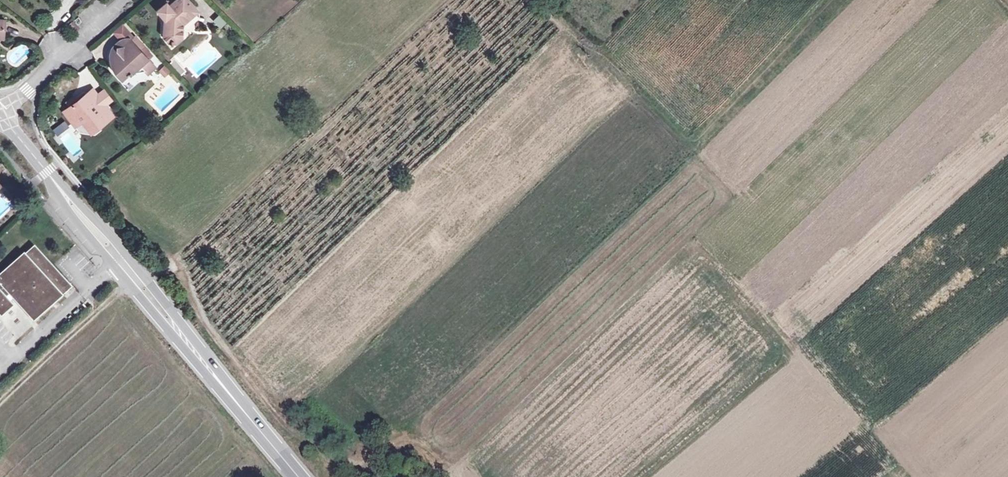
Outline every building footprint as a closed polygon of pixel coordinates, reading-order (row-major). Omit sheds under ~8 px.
[(163,35),(169,41),(176,42),(182,37),(183,23),(198,10),(189,0),(176,0),(169,5),(164,4),(158,9),(165,18),(163,35)] [(219,15),(213,22),(221,29),(227,22),(219,15)] [(74,31),(78,27),(73,21),(68,25),(74,31)] [(113,33),(123,44),(130,37),(132,35),(123,25),(113,33)] [(139,48),(132,40),(130,37),(123,44),(121,46),(119,44),(115,45),(113,47),(112,49),(112,51),(113,52),(112,55),(111,61),(112,64),(113,67),(115,70),(123,79),(131,71),(133,74),(136,71),(145,70),(147,72),(155,66),(139,48)] [(132,40),(139,48),(142,45),(135,37),(132,40)] [(163,65),(158,69),(163,74),(168,69),(163,65)] [(74,97),(67,103),(70,107),(64,111),(75,126),(83,121),(84,120),(95,121),(99,127),(113,116),(105,105),(98,95),(93,89),(77,102),(74,97)] [(105,90),(98,95),(105,105),(112,99),(105,90)] [(84,120),(83,121),(91,132),(99,127),(95,121),(84,120)] [(10,305),(4,298),(8,294),(29,317),(41,306),(43,308),(58,295),(49,285),(58,276),(32,247),(23,256),(21,254),(0,274),(0,314),(10,305)] [(58,276),(49,285),(58,295),(68,286),(58,276)] [(41,306),(29,317),(31,319),(43,308),(41,306)]
